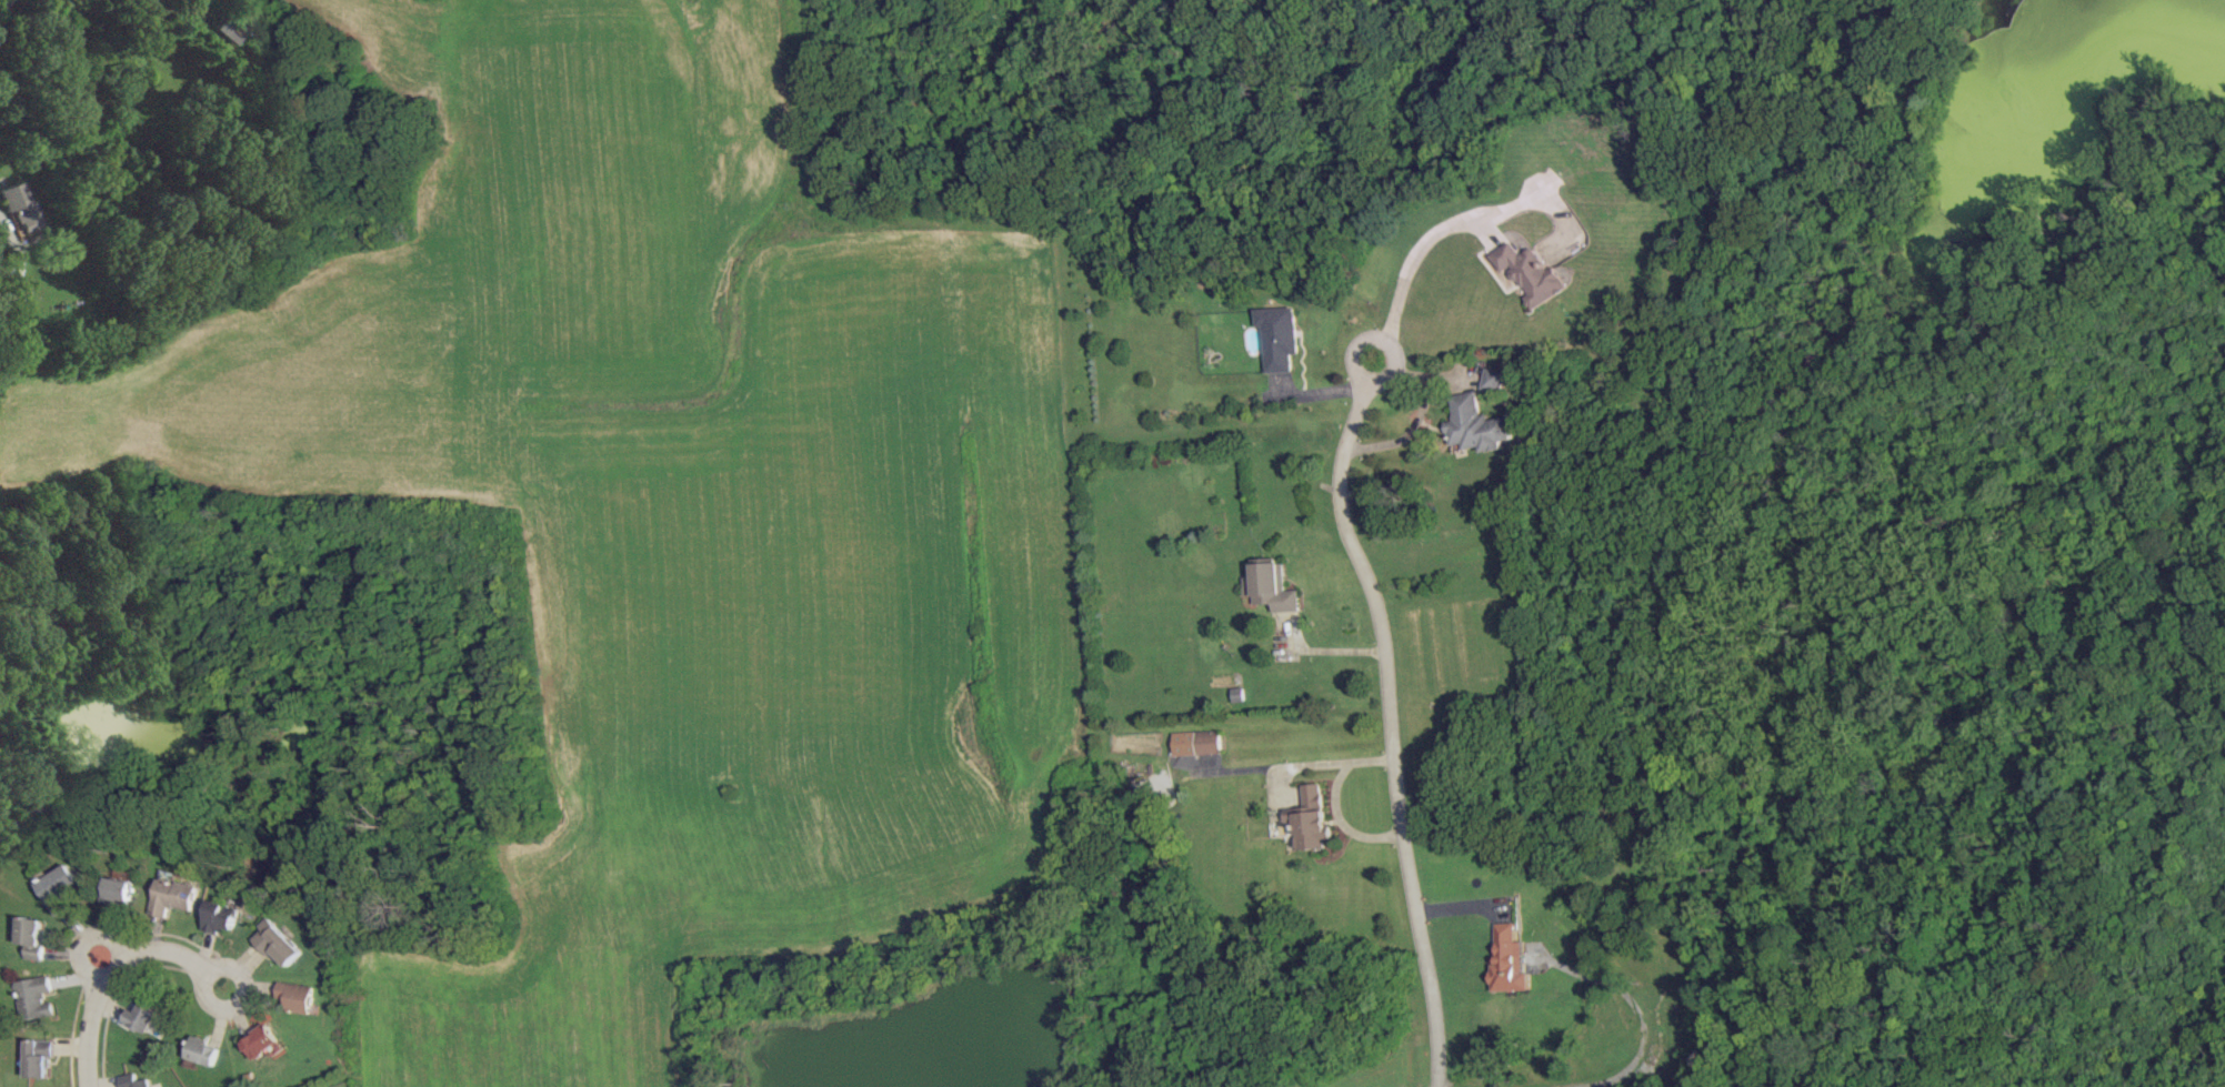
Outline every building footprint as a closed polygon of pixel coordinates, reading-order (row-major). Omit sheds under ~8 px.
[(251,23),(230,9),(216,31),(236,44),(251,23)] [(19,180),(0,186),(0,206),(2,212),(9,209),(17,231),(35,224),(19,180)] [(1567,288),(1554,264),(1547,269),(1534,246),(1522,253),(1515,241),(1493,253),(1503,270),(1511,266),(1526,295),(1524,296),(1531,308),(1567,288)] [(1293,371),(1292,353),(1299,353),(1297,306),(1258,308),(1259,326),(1265,325),(1267,372),(1293,371)] [(1481,386),(1501,391),(1506,371),(1486,367),(1481,386)] [(1450,395),(1455,420),(1447,421),(1451,445),(1465,442),(1466,449),(1483,446),(1484,452),(1506,448),(1504,440),(1516,438),(1512,415),(1491,419),(1489,413),(1481,414),(1477,390),(1450,395)] [(1252,563),(1253,576),(1243,577),(1244,594),(1254,594),(1254,604),(1274,603),(1274,611),(1301,610),(1300,589),(1286,589),(1284,561),(1252,563)] [(1220,753),(1219,730),(1171,732),(1172,755),(1220,753)] [(1302,784),(1304,806),(1284,808),(1286,821),(1295,820),(1298,849),(1325,847),(1325,840),(1329,839),(1323,782),(1302,784)] [(69,896),(90,885),(78,863),(44,882),(62,915),(75,907),(69,896)] [(137,901),(141,881),(118,876),(113,896),(137,901)] [(154,913),(171,918),(175,905),(196,912),(203,888),(165,876),(154,913)] [(242,906),(213,900),(207,930),(224,933),(225,927),(236,929),(242,906)] [(29,958),(44,960),(51,920),(27,916),(23,942),(32,944),(29,958)] [(291,966),(306,950),(272,918),(254,938),(273,956),(276,952),(291,966)] [(1525,940),(1518,940),(1517,922),(1497,922),(1499,963),(1493,963),(1494,990),(1532,989),(1532,972),(1526,972),(1525,940)] [(24,1019),(57,1015),(55,1001),(48,1002),(46,992),(54,991),(52,976),(19,981),(24,1019)] [(279,996),(289,997),(288,1010),(313,1012),(316,985),(281,982),(279,996)] [(149,1035),(162,1011),(145,1002),(139,1011),(133,1008),(126,1022),(149,1035)] [(255,1058),(281,1045),(270,1023),(244,1037),(255,1058)] [(223,1044),(195,1036),(188,1057),(217,1066),(223,1044)] [(54,1039),(27,1039),(28,1077),(50,1076),(49,1057),(54,1057),(54,1039)] [(150,1077),(139,1080),(136,1072),(120,1076),(123,1086),(152,1086),(150,1077)]
